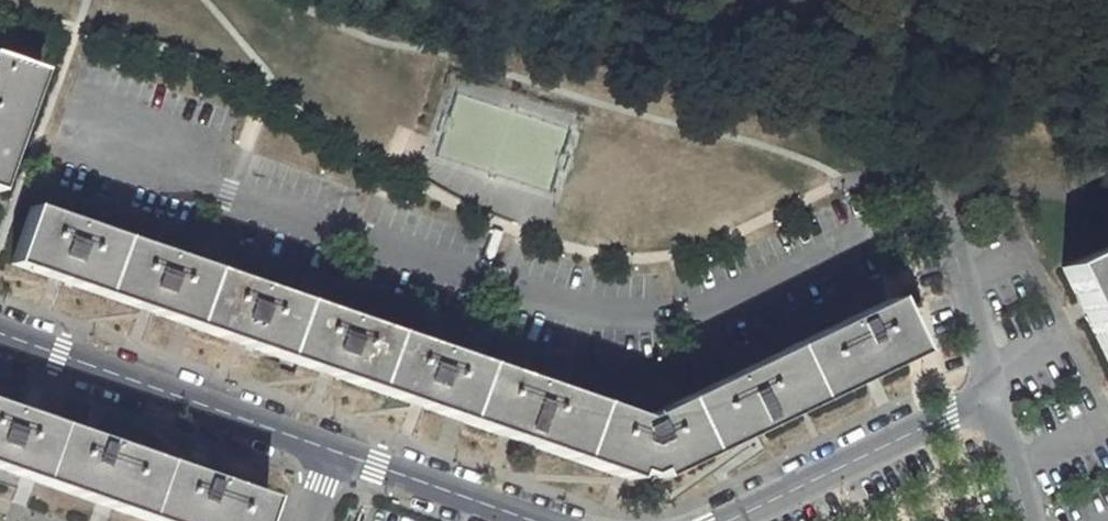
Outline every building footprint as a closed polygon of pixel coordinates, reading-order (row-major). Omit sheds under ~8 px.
[(43,72),(0,56),(0,191),(43,72)] [(872,301),(633,420),(29,206),(10,262),(622,480),(625,474),(637,478),(649,472),(653,478),(909,351),(881,296),(872,301)] [(1107,360),(1107,242),(1062,263),(1107,360)] [(157,520),(254,520),(264,494),(0,401),(0,466),(157,520)] [(337,520),(426,520),(362,499),(359,507),(344,502),(337,520)]
